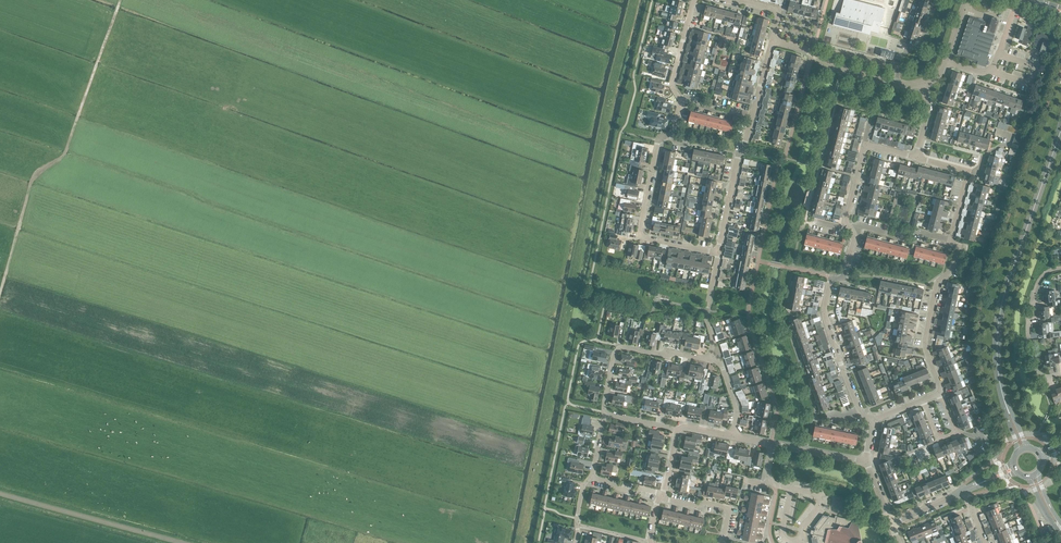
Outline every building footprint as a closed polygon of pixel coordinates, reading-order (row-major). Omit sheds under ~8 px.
[(670,6),(682,9),(683,2),(680,2),(681,0),(672,0),(670,6)] [(799,14),(801,5),(798,4),(799,0),(797,0),(796,3),(793,12),(799,14)] [(805,15),(808,4),(805,3),(805,0),(803,0),(802,2),(801,5),(799,14),(805,15)] [(813,8),(813,6),(810,5),(811,0),(809,0),(808,4),(805,15),(805,17),(807,17),(808,16),(810,17),(813,8)] [(882,19),(884,11),(876,9),(877,6),(854,0),(844,0),(841,14),(837,13),(836,17),(833,25),(858,31),(859,27),(870,31),(878,33),(881,25),(884,23),(882,19)] [(919,0),(917,5),(927,9),(929,3),(919,0)] [(813,8),(810,17),(811,17),(811,18),(813,19),(814,18),(816,18),(818,14),(820,14),(821,10),(815,8),(816,8),(816,5),(817,2),(815,1),(813,6),(813,8)] [(788,11),(793,12),(796,3),(790,2),(788,11)] [(704,15),(710,17),(713,7),(710,7),(710,5),(707,5),(707,6),(706,6),(706,7),(704,6),(703,11),(705,12),(704,15)] [(917,5),(915,11),(925,14),(927,9),(917,5)] [(670,6),(668,16),(676,19),(677,15),(680,16),(682,9),(670,6)] [(710,17),(716,18),(719,9),(713,7),(710,17)] [(716,18),(722,20),(725,10),(719,9),(716,18)] [(722,20),(728,21),(731,12),(725,10),(722,20)] [(734,23),(737,13),(734,13),(734,12),(731,11),(731,12),(728,21),(734,23)] [(915,11),(914,16),(924,19),(925,14),(915,11)] [(743,15),(737,13),(734,23),(733,25),(740,27),(743,15)] [(668,16),(665,27),(673,29),(676,30),(678,23),(675,22),(676,19),(668,16)] [(914,16),(912,21),(922,25),(924,19),(914,16)] [(991,17),(989,23),(970,16),(957,55),(984,64),(999,20),(991,17)] [(759,17),(758,23),(767,26),(769,20),(759,17)] [(912,21),(910,26),(920,30),(922,25),(912,21)] [(758,23),(756,29),(766,32),(767,26),(758,23)] [(910,26),(908,32),(918,35),(920,30),(910,26)] [(659,36),(663,37),(673,40),(674,40),(675,40),(676,36),(675,36),(675,33),(672,33),(673,29),(665,27),(664,31),(662,30),(660,36),(659,36)] [(1023,45),(1027,46),(1033,29),(1029,27),(1029,29),(1027,30),(1019,27),(1015,38),(1023,40),(1022,42),(1023,42),(1024,44),(1023,45)] [(699,34),(698,37),(707,39),(709,33),(700,31),(692,29),(691,32),(699,34)] [(756,29),(755,36),(764,38),(766,32),(756,29)] [(918,35),(908,32),(906,37),(917,41),(918,35)] [(1040,35),(1039,35),(1036,34),(1033,46),(1037,47),(1037,49),(1038,50),(1041,48),(1039,54),(1044,56),(1045,51),(1046,52),(1049,44),(1048,44),(1048,43),(1049,42),(1049,41),(1049,40),(1048,39),(1048,38),(1048,37),(1047,37),(1047,36),(1046,36),(1045,35),(1044,35),(1043,34),(1042,34),(1041,34),(1040,34),(1040,35)] [(755,36),(753,42),(763,44),(764,38),(755,36)] [(673,40),(663,37),(662,44),(661,43),(659,48),(668,50),(669,46),(672,47),(673,40)] [(690,38),(689,41),(708,46),(710,40),(707,39),(698,37),(697,40),(690,38)] [(695,49),(704,51),(707,52),(708,46),(689,41),(688,44),(696,46),(695,49)] [(753,42),(752,48),(761,50),(763,44),(753,42)] [(658,53),(656,60),(669,63),(671,55),(664,53),(665,50),(654,47),(652,52),(658,53)] [(761,50),(752,48),(750,54),(759,56),(761,50)] [(687,50),(686,53),(703,57),(704,51),(695,49),(694,52),(687,50)] [(882,50),(880,56),(893,60),(895,54),(882,50)] [(693,58),(692,61),(701,63),(703,57),(686,53),(685,56),(693,58)] [(792,55),(791,61),(800,63),(802,57),(792,55)] [(744,56),(742,63),(751,65),(752,62),(760,64),(760,61),(753,59),(744,56)] [(683,62),(683,65),(700,69),(701,63),(692,61),(691,64),(683,62)] [(791,61),(789,67),(798,70),(800,63),(791,61)] [(654,66),(652,74),(665,78),(667,69),(661,68),(662,64),(653,62),(652,66),(654,66)] [(742,63),(740,69),(757,73),(758,70),(751,69),(751,65),(742,63)] [(689,73),(701,76),(703,70),(700,69),(683,65),(682,68),(689,70),(689,73)] [(789,67),(787,74),(797,76),(798,70),(789,67)] [(740,69),(739,75),(748,77),(749,74),(757,76),(757,73),(740,69)] [(953,71),(951,77),(960,81),(962,74),(953,71)] [(680,74),(680,77),(699,82),(701,76),(689,73),(688,76),(680,74)] [(737,74),(735,80),(754,85),(755,82),(747,81),(748,77),(739,75),(737,74)] [(795,82),(796,82),(797,79),(796,79),(797,76),(787,74),(786,80),(795,82)] [(699,82),(680,77),(679,80),(686,82),(685,85),(697,88),(699,82)] [(951,77),(949,84),(958,87),(960,81),(951,77)] [(662,81),(658,80),(651,78),(650,82),(653,83),(651,91),(662,93),(664,85),(661,85),(662,81)] [(793,89),(795,82),(786,80),(784,79),(782,86),(783,86),(782,88),(781,88),(781,89),(783,89),(793,92),(793,89)] [(733,86),(736,87),(745,89),(746,86),(753,88),(754,85),(735,80),(733,86)] [(949,84),(947,90),(956,93),(958,87),(949,84)] [(974,101),(977,102),(982,87),(976,85),(973,94),(976,95),(974,101)] [(732,92),(751,97),(752,94),(744,92),(745,89),(736,87),(734,93),(732,92)] [(981,97),(985,98),(988,89),(982,87),(977,102),(980,102),(981,97)] [(785,93),(783,99),(792,101),(794,95),(792,94),(793,92),(783,89),(782,92),(785,93)] [(986,105),(989,106),(994,91),(988,89),(985,98),(988,99),(986,105)] [(947,90),(945,96),(954,99),(956,93),(947,90)] [(993,101),(996,102),(999,93),(994,91),(989,106),(991,106),(993,101)] [(751,97),(732,92),(730,98),(742,101),(743,98),(750,100),(751,97)] [(998,109),(1001,109),(1005,95),(999,93),(996,102),(1000,103),(998,109)] [(1005,105),(1008,106),(1011,97),(1005,95),(1001,109),(1003,110),(1005,105)] [(954,99),(945,96),(942,102),(952,106),(954,99)] [(659,102),(657,110),(670,113),(672,105),(665,103),(666,99),(657,97),(656,101),(659,102)] [(1010,113),(1012,113),(1017,99),(1011,97),(1008,106),(1012,107),(1010,113)] [(779,104),(781,105),(791,108),(791,107),(792,107),(793,104),(792,104),(792,101),(783,99),(780,98),(779,104)] [(1017,99),(1012,113),(1015,114),(1017,109),(1023,111),(1025,105),(1022,104),(1023,101),(1017,99)] [(781,105),(780,111),(789,114),(791,108),(781,105)] [(689,121),(695,122),(699,107),(697,107),(696,113),(691,111),(689,121)] [(695,122),(701,124),(703,115),(697,113),(698,111),(700,112),(701,109),(699,108),(699,107),(695,122)] [(841,107),(839,113),(850,115),(851,110),(841,107)] [(939,107),(938,113),(947,116),(949,109),(939,107)] [(657,126),(666,129),(666,128),(667,127),(667,126),(667,125),(668,120),(658,118),(659,114),(647,111),(646,116),(651,117),(649,124),(654,126),(656,127),(657,126)] [(780,111),(778,118),(788,120),(789,114),(780,111)] [(838,117),(838,118),(848,121),(850,115),(839,113),(838,114),(838,115),(838,117)] [(938,113),(936,120),(945,122),(948,123),(949,117),(947,116),(938,113)] [(701,124),(707,126),(709,116),(703,115),(701,124)] [(707,126),(713,127),(715,118),(709,116),(707,126)] [(727,121),(725,130),(731,132),(734,122),(738,123),(739,118),(733,116),(732,122),(727,121)] [(875,127),(882,128),(884,119),(878,117),(875,127)] [(713,127),(719,129),(721,119),(715,118),(713,127)] [(778,118),(776,124),(786,127),(788,120),(778,118)] [(838,118),(836,124),(847,126),(848,121),(838,118)] [(719,129),(725,130),(727,121),(721,119),(719,129)] [(882,128),(888,130),(891,121),(884,119),(882,128)] [(936,120),(934,126),(944,129),(945,122),(936,120)] [(888,130),(894,132),(897,122),(891,121),(888,130)] [(894,132),(901,133),(903,124),(897,122),(894,132)] [(776,124),(775,130),(784,133),(786,127),(776,124)] [(836,124),(835,129),(845,132),(847,126),(836,124)] [(901,133),(907,135),(910,126),(903,124),(901,133)] [(910,126),(907,135),(914,137),(916,127),(910,126)] [(934,126),(933,132),(942,135),(944,129),(934,126)] [(957,141),(963,143),(967,128),(965,128),(963,133),(960,132),(957,141)] [(963,143),(969,145),(972,135),(969,134),(970,129),(967,128),(963,143)] [(1016,134),(1014,137),(1021,139),(1024,130),(1018,128),(1016,134)] [(835,129),(834,134),(844,137),(845,132),(835,129)] [(775,130),(773,137),(783,139),(784,133),(775,130)] [(969,145),(975,146),(979,131),(977,131),(975,136),(972,135),(969,145)] [(975,146),(981,148),(984,138),(981,137),(982,132),(979,131),(975,146)] [(942,135),(933,132),(931,139),(940,141),(942,135)] [(834,134),(832,140),(843,143),(844,137),(834,134)] [(984,138),(981,148),(988,149),(990,140),(991,135),(989,134),(987,139),(984,138)] [(783,139),(773,137),(771,143),(781,146),(783,139)] [(832,140),(831,145),(841,148),(843,143),(832,140)] [(637,150),(636,153),(646,156),(648,149),(641,147),(642,144),(634,142),(632,149),(637,150)] [(831,145),(830,150),(843,154),(844,149),(841,148),(831,145)] [(1010,148),(1008,154),(1014,156),(1017,150),(1010,148)] [(692,159),(698,160),(700,151),(694,149),(692,159)] [(666,150),(665,157),(675,159),(676,152),(666,150)] [(830,150),(828,156),(838,159),(841,159),(843,154),(830,150)] [(698,160),(704,161),(706,152),(700,151),(698,160)] [(990,155),(988,161),(1003,165),(1004,163),(998,161),(999,158),(1001,158),(1002,155),(1001,155),(1001,152),(996,151),(995,153),(996,153),(995,157),(990,155)] [(704,161),(711,163),(713,153),(706,152),(704,161)] [(646,156),(636,153),(632,153),(632,154),(631,154),(631,157),(630,159),(629,163),(637,165),(638,161),(645,162),(646,156)] [(711,163),(717,164),(719,154),(713,153),(711,163)] [(719,154),(717,164),(723,165),(723,164),(724,158),(725,156),(719,154)] [(828,156),(827,161),(837,164),(838,159),(828,156)] [(665,157),(664,163),(673,165),(675,159),(665,157)] [(875,159),(873,165),(883,167),(884,161),(875,159)] [(837,164),(827,161),(825,167),(836,170),(837,164)] [(988,161),(987,167),(996,170),(997,167),(1002,168),(1003,165),(988,161)] [(662,169),(665,170),(665,169),(672,171),(672,170),(673,165),(664,163),(662,169)] [(633,171),(632,175),(642,177),(643,170),(637,169),(637,166),(631,164),(629,170),(633,171)] [(873,165),(872,171),(881,173),(883,167),(873,165)] [(898,174),(904,176),(906,166),(900,165),(898,174)] [(904,176),(910,177),(912,168),(906,166),(904,176)] [(917,176),(922,178),(925,168),(919,167),(918,169),(917,176)] [(987,167),(985,173),(1000,177),(1001,175),(995,173),(996,170),(987,167)] [(916,179),(917,176),(918,169),(912,168),(910,177),(916,179)] [(922,178),(928,179),(931,170),(925,168),(922,178)] [(665,169),(665,170),(664,175),(673,177),(675,171),(672,170),(672,171),(665,169)] [(822,169),(821,175),(831,177),(833,172),(822,169)] [(928,179),(934,181),(937,171),(931,170),(928,179)] [(872,171),(870,177),(880,180),(881,173),(872,171)] [(934,181),(940,182),(943,173),(937,171),(934,181)] [(940,182),(946,184),(949,175),(943,173),(940,182)] [(1000,177),(985,173),(983,180),(993,182),(994,179),(999,180),(1000,177)] [(641,183),(641,182),(642,182),(643,178),(642,177),(632,175),(632,179),(628,178),(627,184),(633,185),(634,182),(641,183)] [(821,175),(820,180),(830,183),(831,177),(821,175)] [(949,175),(946,184),(947,184),(946,187),(952,189),(955,176),(949,175)] [(869,183),(871,184),(878,185),(880,180),(870,177),(869,183)] [(756,185),(758,186),(767,187),(768,182),(755,179),(755,181),(756,181),(756,185)] [(707,180),(706,186),(716,188),(717,182),(707,180)] [(820,180),(818,185),(829,188),(830,183),(820,180)] [(977,190),(986,193),(988,193),(990,187),(978,184),(971,182),(970,185),(978,187),(977,190)] [(628,190),(627,197),(638,199),(639,191),(634,190),(635,187),(625,184),(624,189),(628,190)] [(865,186),(864,188),(879,192),(881,186),(878,185),(871,184),(870,187),(865,186)] [(818,185),(817,191),(827,193),(829,188),(818,185)] [(716,188),(706,186),(705,192),(714,194),(715,191),(716,192),(717,189),(716,189),(716,188)] [(869,192),(868,196),(878,198),(879,192),(864,188),(864,191),(869,192)] [(757,193),(756,196),(765,198),(766,193),(755,191),(752,190),(752,193),(754,193),(757,193)] [(968,192),(968,194),(985,199),(986,193),(977,190),(976,194),(968,192)] [(817,191),(815,196),(826,199),(827,193),(817,191)] [(705,192),(704,198),(713,200),(714,194),(705,192)] [(974,199),(974,202),(983,205),(985,199),(968,194),(967,197),(974,199)] [(815,196),(814,201),(824,204),(826,199),(815,196)] [(862,198),(861,200),(876,204),(878,198),(868,196),(867,199),(862,198)] [(627,214),(627,211),(635,213),(637,205),(630,203),(631,200),(622,198),(621,203),(623,204),(622,210),(624,210),(624,211),(625,211),(624,213),(627,214)] [(704,198),(702,204),(712,206),(713,200),(704,198)] [(931,204),(934,205),(944,207),(944,204),(950,205),(951,203),(945,201),(933,198),(931,204)] [(669,202),(659,200),(658,206),(667,208),(669,202)] [(866,204),(865,208),(874,210),(876,204),(861,200),(861,203),(866,204)] [(751,201),(750,207),(763,209),(764,204),(755,202),(751,201)] [(813,207),(823,210),(825,210),(827,205),(824,204),(814,201),(813,207)] [(965,204),(965,206),(981,211),(983,205),(974,202),(973,206),(965,204)] [(702,204),(701,210),(711,212),(712,206),(702,204)] [(934,205),(933,211),(947,215),(948,212),(943,211),(944,207),(934,205)] [(971,211),(970,214),(980,217),(981,211),(965,206),(964,209),(971,211)] [(749,212),(753,213),(762,215),(763,209),(750,207),(749,212)] [(823,210),(813,207),(811,213),(821,215),(823,210)] [(874,210),(865,208),(864,211),(859,210),(858,212),(863,214),(875,217),(877,211),(874,210)] [(700,217),(702,217),(703,217),(710,218),(711,212),(701,210),(700,217)] [(933,211),(931,217),(940,219),(941,216),(947,217),(947,215),(933,211)] [(621,224),(632,226),(633,226),(634,222),(633,222),(634,219),(631,219),(632,215),(627,214),(624,213),(616,212),(616,213),(621,215),(621,217),(619,218),(619,222),(619,223),(621,223),(621,224)] [(962,216),(961,218),(978,223),(980,217),(970,214),(970,218),(962,216)] [(931,217),(929,223),(944,227),(945,224),(940,223),(940,219),(931,217)] [(968,223),(967,226),(977,229),(978,223),(961,218),(961,221),(968,223)] [(653,231),(659,232),(661,223),(655,222),(653,231)] [(659,232),(666,234),(668,224),(661,223),(659,232)] [(674,225),(672,235),(679,236),(681,223),(678,223),(678,226),(674,225)] [(701,223),(700,229),(710,231),(711,225),(701,223)] [(944,227),(929,223),(928,229),(937,232),(938,228),(944,229),(944,227)] [(632,226),(621,224),(620,230),(618,230),(617,234),(626,236),(626,232),(631,233),(632,230),(631,229),(632,226)] [(666,234),(672,235),(674,225),(668,224),(666,234)] [(959,228),(958,230),(975,235),(977,229),(967,226),(966,230),(959,228)] [(710,231),(700,229),(699,235),(708,237),(710,231)] [(805,244),(811,246),(813,236),(809,235),(810,229),(809,229),(807,235),(805,244)] [(975,235),(958,230),(958,233),(965,235),(964,238),(974,241),(975,235)] [(864,247),(871,249),(873,239),(869,238),(870,232),(869,232),(867,238),(864,247)] [(745,239),(754,241),(754,240),(756,240),(756,237),(755,237),(756,234),(753,233),(752,234),(746,233),(745,239)] [(609,248),(620,250),(622,241),(617,240),(618,236),(610,234),(609,240),(611,240),(609,248)] [(811,246),(817,247),(819,238),(813,236),(811,246)] [(817,247),(823,249),(825,239),(819,238),(817,247)] [(837,242),(835,252),(841,253),(843,244),(847,245),(849,239),(843,238),(842,244),(837,242)] [(823,249),(829,250),(831,241),(825,239),(823,249)] [(871,249),(877,250),(879,241),(873,239),(871,249)] [(829,250),(835,252),(837,242),(831,241),(829,250)] [(877,250),(883,252),(885,242),(879,241),(877,250)] [(883,252),(889,253),(891,244),(885,242),(883,252)] [(634,256),(636,257),(636,258),(642,259),(643,251),(638,250),(639,245),(630,244),(628,255),(628,257),(628,259),(629,260),(631,260),(632,259),(633,258),(634,256)] [(889,253),(895,255),(897,245),(891,244),(889,253)] [(895,255),(901,256),(903,247),(897,245),(895,255)] [(914,256),(920,258),(922,248),(916,247),(917,245),(915,250),(914,256)] [(651,256),(654,257),(656,247),(649,246),(648,251),(645,251),(644,258),(650,259),(651,256)] [(656,247),(654,257),(658,258),(657,260),(663,261),(665,255),(662,254),(663,249),(656,247)] [(908,254),(909,249),(910,247),(909,247),(909,249),(903,247),(901,256),(907,258),(908,254)] [(666,265),(672,267),(674,257),(671,256),(672,249),(669,248),(668,256),(666,265)] [(920,258),(926,259),(928,250),(922,248),(920,258)] [(940,253),(938,262),(944,264),(946,254),(947,251),(948,249),(946,248),(945,254),(940,253)] [(672,267),(678,268),(682,251),(679,250),(677,258),(674,257),(672,267)] [(926,259),(932,261),(934,251),(928,250),(926,259)] [(678,268),(684,269),(686,259),(683,259),(684,251),(682,251),(678,268)] [(932,261),(938,262),(940,253),(934,251),(932,261)] [(684,269),(690,270),(694,253),(691,253),(690,260),(686,259),(684,269)] [(690,270),(696,271),(698,262),(695,261),(696,254),(694,253),(690,270)] [(696,271),(702,273),(706,256),(703,255),(702,263),(698,262),(696,271)] [(739,255),(738,260),(741,261),(750,263),(751,257),(739,255)] [(706,256),(702,273),(709,274),(711,264),(707,264),(709,256),(706,256)] [(738,274),(738,277),(747,279),(748,274),(735,271),(734,273),(738,274)] [(879,290),(885,292),(887,282),(881,281),(879,290)] [(885,292),(891,293),(893,283),(887,282),(885,292)] [(949,289),(948,292),(958,294),(960,285),(948,282),(947,286),(942,285),(941,287),(949,289)] [(891,293),(897,294),(899,284),(893,283),(891,293)] [(897,294),(903,295),(905,286),(899,284),(897,294)] [(903,295),(909,296),(911,287),(905,286),(903,295)] [(839,296),(845,298),(847,288),(840,287),(839,296)] [(909,296),(915,298),(917,288),(911,287),(909,296)] [(845,298),(851,299),(853,289),(847,288),(845,298)] [(917,288),(915,298),(922,299),(924,289),(917,288)] [(851,299),(857,300),(859,291),(853,289),(851,299)] [(1042,297),(1043,298),(1043,299),(1043,300),(1044,300),(1044,302),(1050,301),(1050,306),(1060,305),(1060,301),(1060,300),(1056,300),(1055,290),(1052,290),(1045,291),(1046,294),(1043,295),(1042,296),(1042,297)] [(865,292),(863,301),(869,303),(871,293),(865,292)] [(940,294),(939,297),(956,300),(958,294),(948,292),(947,296),(940,294)] [(789,303),(799,305),(803,306),(804,300),(801,299),(790,297),(789,303)] [(946,301),(946,305),(955,306),(956,300),(939,297),(939,300),(946,301)] [(799,305),(789,303),(788,309),(792,309),(793,311),(796,311),(797,310),(798,311),(799,305)] [(938,306),(937,309),(954,313),(955,306),(946,305),(945,308),(938,306)] [(1040,311),(1041,318),(1048,318),(1048,322),(1052,322),(1060,321),(1060,315),(1054,316),(1055,317),(1050,317),(1049,306),(1042,307),(1042,311),(1040,311)] [(944,313),(943,317),(953,319),(954,313),(937,309),(936,312),(944,313)] [(899,310),(898,317),(910,319),(910,316),(918,317),(919,314),(911,313),(899,310)] [(790,320),(792,326),(802,323),(800,317),(796,318),(795,315),(789,317),(790,320)] [(743,325),(740,319),(735,321),(733,317),(725,320),(727,326),(731,325),(732,329),(743,325)] [(898,317),(897,323),(914,326),(914,324),(909,322),(910,319),(898,317)] [(935,319),(935,321),(952,325),(953,319),(943,317),(943,320),(935,319)] [(844,326),(845,329),(854,326),(852,320),(848,322),(847,319),(842,321),(839,322),(840,324),(836,326),(837,329),(844,326)] [(941,325),(941,329),(950,331),(952,325),(935,321),(934,324),(941,325)] [(620,326),(612,324),(611,328),(610,328),(609,328),(608,331),(609,332),(610,332),(610,335),(607,335),(618,337),(620,329),(623,329),(624,323),(621,322),(620,326)] [(1038,327),(1039,334),(1046,333),(1047,337),(1054,337),(1060,336),(1060,331),(1054,331),(1053,323),(1052,323),(1052,322),(1048,322),(1040,323),(1041,326),(1038,327)] [(792,326),(793,331),(804,328),(802,323),(792,326)] [(899,324),(898,329),(907,331),(908,328),(913,329),(914,326),(897,323),(896,323),(899,324)] [(743,325),(732,329),(734,333),(730,334),(731,337),(745,332),(743,325)] [(839,335),(840,338),(856,332),(854,326),(845,329),(846,333),(839,335)] [(793,331),(795,336),(805,333),(804,328),(793,331)] [(639,335),(643,336),(644,330),(640,329),(639,332),(631,330),(629,341),(627,341),(637,343),(639,335)] [(662,329),(662,333),(661,336),(665,337),(664,342),(671,343),(673,331),(666,330),(666,329),(662,329)] [(898,329),(896,335),(911,338),(912,336),(906,335),(907,331),(898,329)] [(937,335),(937,338),(943,339),(944,336),(949,337),(950,331),(941,329),(940,332),(933,331),(932,334),(937,335)] [(678,340),(682,340),(684,333),(680,332),(679,333),(673,331),(671,343),(678,344),(678,340)] [(849,341),(858,338),(861,337),(859,331),(856,332),(840,338),(841,340),(848,338),(849,341)] [(648,340),(647,344),(655,346),(657,333),(654,332),(651,334),(648,333),(646,340),(648,340)] [(684,332),(684,333),(682,340),(686,341),(685,346),(686,346),(686,347),(691,348),(691,347),(692,347),(694,338),(694,335),(694,336),(690,335),(690,333),(684,332)] [(795,336),(797,342),(807,338),(805,333),(795,336)] [(693,349),(697,350),(698,349),(699,349),(700,342),(704,342),(705,336),(699,335),(699,336),(694,335),(694,338),(692,347),(693,348),(693,349)] [(896,335),(895,342),(898,342),(905,343),(905,340),(911,341),(911,338),(896,335)] [(737,341),(739,345),(748,342),(746,336),(733,340),(734,342),(737,341)] [(797,342),(799,347),(809,344),(807,338),(797,342)] [(843,347),(844,349),(860,344),(858,338),(849,341),(850,344),(843,347)] [(938,353),(940,356),(949,352),(946,346),(941,349),(943,342),(936,341),(935,347),(936,351),(932,352),(933,355),(938,353)] [(750,349),(750,347),(751,347),(749,342),(748,343),(748,342),(739,345),(740,349),(736,350),(737,353),(750,349)] [(893,347),(896,348),(911,351),(912,348),(907,347),(907,344),(905,343),(898,342),(895,342),(893,347)] [(799,347),(801,352),(811,349),(809,344),(799,347)] [(852,350),(853,353),(862,350),(860,344),(844,349),(845,352),(852,350)] [(911,351),(896,348),(895,354),(905,356),(905,353),(911,354),(911,351)] [(802,355),(802,357),(812,354),(811,349),(801,352),(801,353),(800,354),(800,355),(802,355)] [(594,350),(594,351),(589,350),(588,359),(593,360),(605,362),(607,353),(594,350)] [(847,359),(848,361),(864,356),(862,350),(853,353),(854,356),(847,359)] [(744,361),(746,360),(755,357),(754,356),(755,356),(754,352),(753,352),(753,351),(740,355),(741,358),(743,358),(744,361)] [(936,361),(937,364),(951,358),(949,352),(940,356),(941,359),(936,361)] [(1059,363),(1057,352),(1049,353),(1049,355),(1045,355),(1047,366),(1051,365),(1051,367),(1053,366),(1053,365),(1056,365),(1055,363),(1059,363)] [(627,363),(627,366),(634,367),(635,361),(631,360),(632,356),(622,354),(621,362),(627,363)] [(802,357),(804,363),(814,359),(812,354),(802,357)] [(864,356),(848,361),(848,364),(856,361),(857,365),(858,364),(859,367),(867,364),(866,362),(864,356)] [(755,357),(746,360),(747,364),(743,366),(744,368),(757,364),(755,357)] [(943,364),(944,368),(953,364),(951,358),(937,364),(938,366),(943,364)] [(806,368),(816,365),(814,359),(804,363),(803,364),(804,366),(805,366),(806,368)] [(647,374),(651,375),(652,372),(659,373),(662,362),(654,361),(653,366),(649,365),(647,374)] [(594,379),(597,379),(597,378),(601,379),(603,371),(596,369),(597,365),(588,363),(587,368),(591,369),(589,377),(594,378),(594,379)] [(669,375),(673,376),(676,365),(669,364),(667,371),(663,370),(662,378),(668,379),(669,375)] [(816,365),(806,368),(807,370),(805,371),(806,373),(807,373),(808,373),(818,370),(821,369),(819,364),(816,365)] [(921,364),(918,365),(924,380),(930,377),(926,368),(923,370),(921,364)] [(941,373),(942,375),(956,370),(953,364),(944,368),(946,371),(941,373)] [(683,382),(684,378),(685,373),(684,375),(681,374),(682,366),(676,365),(673,376),(677,377),(677,381),(683,382)] [(691,376),(695,377),(698,366),(691,365),(689,372),(685,371),(685,373),(684,378),(691,380),(691,376)] [(699,381),(701,382),(704,383),(706,375),(703,375),(704,367),(703,367),(703,366),(699,365),(698,366),(695,377),(695,380),(699,381)] [(918,372),(915,373),(918,382),(924,380),(918,365),(916,366),(918,372)] [(748,373),(749,377),(760,374),(758,367),(745,371),(746,374),(748,373)] [(858,371),(860,377),(869,373),(867,367),(858,371)] [(631,377),(632,371),(619,368),(618,375),(629,378),(629,377),(630,377),(629,381),(635,382),(635,378),(631,377)] [(809,377),(809,378),(810,379),(818,376),(820,376),(820,375),(818,370),(808,373),(808,374),(807,375),(807,377),(809,377)] [(948,376),(949,379),(958,376),(956,370),(942,375),(943,378),(948,376)] [(860,377),(863,382),(872,379),(869,373),(860,377)] [(915,373),(909,375),(913,384),(918,382),(915,373)] [(760,374),(749,377),(751,381),(748,382),(749,384),(762,380),(760,374)] [(706,382),(705,383),(705,385),(704,389),(709,390),(709,386),(717,388),(720,377),(711,375),(710,382),(706,382)] [(808,379),(810,385),(820,381),(823,380),(821,375),(820,375),(820,376),(818,376),(810,379),(809,378),(808,379)] [(903,378),(904,380),(907,386),(913,384),(909,375),(903,378)] [(945,384),(946,387),(960,381),(958,376),(949,379),(950,382),(945,384)] [(863,382),(865,388),(874,384),(872,379),(863,382)] [(615,390),(626,392),(628,385),(631,386),(632,382),(626,380),(625,384),(617,382),(615,390)] [(904,380),(898,382),(902,391),(908,389),(907,386),(904,380)] [(590,400),(597,401),(598,396),(599,396),(600,387),(593,386),(594,382),(586,381),(585,385),(590,386),(589,391),(588,392),(588,393),(588,394),(591,395),(590,400)] [(810,385),(812,390),(822,386),(820,381),(810,385)] [(960,381),(946,387),(947,389),(952,387),(954,391),(963,387),(960,381)] [(902,391),(898,382),(892,385),(896,394),(902,391)] [(755,389),(756,393),(765,390),(763,383),(751,387),(752,389),(755,389)] [(865,388),(867,394),(876,390),(874,384),(865,388)] [(812,390),(814,395),(824,392),(822,386),(812,390)] [(1056,389),(1057,392),(1052,394),(1055,403),(1060,401),(1060,399),(1060,387),(1056,389)] [(765,390),(756,393),(758,399),(768,396),(765,390)] [(867,394),(870,400),(879,396),(876,390),(867,394)] [(948,398),(951,405),(960,401),(958,395),(963,393),(961,390),(950,394),(952,397),(948,398)] [(814,395),(815,400),(826,397),(824,392),(814,395)] [(614,396),(612,403),(623,406),(624,401),(631,402),(632,396),(622,394),(622,397),(614,396)] [(848,400),(847,397),(844,398),(843,395),(840,396),(842,403),(848,400)] [(644,410),(651,411),(653,401),(653,398),(649,397),(644,396),(642,402),(645,403),(644,410)] [(872,406),(881,402),(884,401),(883,398),(880,399),(879,396),(870,400),(871,402),(870,403),(871,405),(872,405),(872,406)] [(815,400),(817,405),(827,402),(826,397),(815,400)] [(653,401),(651,411),(658,412),(659,406),(662,406),(663,399),(658,398),(657,402),(653,401)] [(672,415),(675,401),(665,398),(663,406),(667,406),(665,414),(672,415)] [(686,403),(675,401),(672,415),(679,417),(680,409),(684,410),(686,403)] [(951,405),(953,411),(968,405),(967,402),(961,404),(960,401),(951,405)] [(687,417),(694,418),(696,408),(692,407),(693,403),(687,402),(686,409),(689,410),(687,417)] [(757,408),(759,409),(769,411),(769,408),(771,407),(771,405),(770,405),(770,404),(761,402),(758,402),(757,408)] [(827,402),(817,405),(819,411),(829,408),(827,402)] [(696,408),(694,418),(700,420),(702,412),(705,413),(706,406),(701,405),(700,408),(696,408)] [(953,411),(956,417),(965,413),(963,410),(969,408),(968,405),(953,411)] [(708,421),(715,423),(717,412),(713,411),(714,407),(707,406),(706,413),(710,414),(708,421)] [(717,412),(715,423),(716,423),(716,424),(717,424),(718,424),(719,425),(720,425),(720,424),(722,424),(723,417),(726,417),(728,409),(722,408),(722,411),(718,410),(717,412)] [(769,411),(759,409),(758,415),(767,417),(769,411)] [(908,420),(909,423),(923,417),(924,416),(923,414),(922,414),(921,411),(912,415),(913,418),(908,420)] [(956,417),(958,423),(972,417),(971,415),(966,417),(965,413),(956,417)] [(585,437),(586,434),(592,435),(594,427),(590,426),(589,425),(590,419),(583,417),(581,429),(579,430),(578,435),(579,436),(585,437)] [(915,423),(917,427),(926,423),(923,417),(909,423),(910,425),(915,423)] [(972,417),(958,423),(961,429),(963,428),(964,431),(971,429),(969,426),(970,425),(968,422),(973,420),(972,417)] [(757,421),(756,425),(765,427),(767,420),(753,418),(753,420),(757,421)] [(822,426),(822,423),(822,421),(821,421),(820,427),(815,426),(813,436),(819,437),(821,427),(822,426)] [(609,432),(621,434),(622,428),(624,428),(625,424),(617,422),(616,425),(611,424),(609,432)] [(884,426),(882,433),(892,435),(893,428),(891,422),(888,423),(887,427),(884,426)] [(913,432),(914,435),(928,430),(926,423),(917,427),(918,430),(913,432)] [(765,427),(756,425),(755,429),(751,429),(751,431),(764,434),(765,427)] [(821,427),(819,437),(825,438),(827,429),(821,427)] [(852,434),(850,443),(856,444),(858,435),(862,436),(863,430),(858,428),(856,434),(852,434)] [(825,438),(832,439),(833,430),(827,429),(825,438)] [(653,437),(652,440),(663,443),(665,436),(657,434),(657,431),(650,430),(649,436),(653,437)] [(832,439),(838,441),(840,431),(833,430),(832,439)] [(920,435),(921,439),(930,436),(928,430),(914,435),(915,438),(920,435)] [(838,441),(844,442),(846,432),(840,431),(838,441)] [(844,442),(850,443),(852,434),(846,432),(844,442)] [(882,433),(881,439),(896,442),(897,439),(891,438),(892,435),(882,433)] [(686,436),(685,443),(696,445),(697,442),(701,442),(702,436),(695,435),(694,438),(686,436)] [(578,450),(577,455),(588,457),(590,449),(581,447),(581,445),(582,445),(582,444),(584,444),(585,438),(579,436),(577,443),(579,443),(579,445),(578,445),(577,445),(576,446),(576,447),(576,448),(576,449),(577,450),(578,450)] [(615,436),(615,439),(610,439),(609,446),(621,449),(622,444),(626,445),(628,439),(615,436)] [(930,436),(921,439),(923,443),(918,445),(919,447),(933,442),(930,436)] [(964,437),(958,439),(961,448),(967,446),(968,449),(972,448),(968,437),(965,438),(964,437)] [(881,439),(880,445),(889,447),(890,444),(895,445),(896,442),(881,439)] [(958,439),(952,442),(955,451),(961,448),(958,439)] [(663,443),(652,440),(651,447),(649,446),(648,450),(657,451),(657,448),(662,449),(663,443)] [(714,453),(721,454),(723,443),(716,442),(715,449),(711,449),(710,455),(713,456),(714,453)] [(952,442),(946,444),(951,458),(954,457),(954,456),(953,452),(955,451),(952,442)] [(691,451),(691,455),(698,456),(699,450),(695,449),(696,445),(685,443),(683,450),(691,451)] [(727,459),(730,459),(731,454),(732,453),(728,452),(729,444),(723,443),(721,454),(727,455),(727,459)] [(940,446),(943,455),(946,454),(948,459),(949,459),(951,458),(946,444),(940,446)] [(880,458),(893,457),(893,455),(888,454),(889,447),(880,445),(878,452),(881,453),(880,458)] [(937,458),(943,455),(940,446),(933,449),(937,458)] [(736,459),(741,460),(743,449),(736,447),(735,455),(731,454),(730,459),(730,461),(736,463),(736,459)] [(744,464),(750,466),(751,459),(752,457),(748,456),(749,450),(743,449),(741,460),(745,461),(744,464)] [(606,460),(617,462),(618,458),(621,459),(623,452),(616,451),(616,454),(607,452),(606,460)] [(650,455),(649,462),(659,464),(659,463),(660,463),(661,461),(660,460),(660,457),(656,456),(656,453),(649,451),(648,455),(650,455)] [(751,459),(750,466),(750,467),(753,468),(753,466),(760,467),(761,465),(763,453),(756,452),(754,460),(751,459)] [(969,461),(977,455),(975,453),(966,456),(969,461)] [(682,456),(681,463),(692,465),(692,462),(697,463),(698,456),(691,455),(690,458),(682,456)] [(879,464),(882,471),(891,467),(888,461),(893,459),(893,457),(880,458),(882,463),(879,464)] [(572,463),(570,471),(582,473),(584,465),(575,463),(576,459),(568,458),(568,462),(572,463)] [(659,464),(649,462),(647,468),(645,468),(645,471),(652,473),(653,470),(658,471),(658,468),(659,467),(660,465),(659,465),(659,464)] [(687,471),(687,475),(694,476),(695,473),(693,472),(693,469),(691,469),(692,465),(681,463),(679,470),(687,471)] [(602,466),(601,473),(602,473),(602,474),(605,475),(605,474),(611,475),(612,472),(616,473),(618,466),(611,464),(610,468),(602,466)] [(882,471),(884,477),(893,473),(891,467),(882,471)] [(644,478),(643,483),(655,485),(656,478),(648,476),(648,473),(642,471),(641,477),(644,478)] [(884,477),(886,483),(896,479),(893,473),(884,477)] [(677,483),(687,485),(694,486),(696,476),(694,476),(687,475),(683,474),(683,477),(678,476),(678,478),(677,478),(676,482),(677,482),(677,483)] [(946,475),(939,478),(943,487),(949,485),(946,475)] [(939,478),(933,480),(937,489),(943,487),(939,478)] [(886,483),(889,489),(898,485),(896,479),(886,483)] [(933,480),(927,483),(931,492),(937,489),(933,480)] [(570,497),(571,497),(575,498),(576,489),(574,489),(573,487),(574,486),(574,483),(567,482),(566,487),(565,487),(564,495),(567,495),(567,496),(567,497),(570,497)] [(687,485),(677,483),(675,490),(680,491),(679,494),(688,496),(688,492),(686,492),(687,485)] [(927,483),(921,485),(925,494),(931,492),(927,483)] [(889,489),(891,495),(900,491),(898,485),(889,489)] [(912,486),(910,487),(913,493),(916,492),(918,497),(925,494),(921,485),(915,488),(914,486),(912,486)] [(712,498),(713,497),(712,496),(714,487),(708,486),(708,487),(705,487),(703,494),(705,494),(704,496),(712,498)] [(738,489),(732,487),(730,498),(736,499),(738,489)] [(590,504),(596,505),(599,495),(595,494),(595,491),(592,490),(591,493),(593,493),(590,504)] [(596,505),(602,507),(606,491),(604,490),(603,495),(599,495),(596,505)] [(602,507),(608,508),(610,497),(606,496),(607,491),(606,491),(602,507)] [(900,491),(891,495),(894,501),(899,499),(900,503),(910,499),(908,495),(905,497),(904,494),(902,495),(900,491)] [(608,508),(613,509),(617,493),(615,493),(614,498),(610,497),(608,508)] [(613,509),(619,511),(622,500),(618,499),(619,494),(617,493),(613,509)] [(758,494),(757,500),(769,503),(770,500),(766,500),(767,496),(758,494)] [(619,511),(625,512),(629,496),(627,496),(626,501),(622,500),(619,511)] [(625,512),(631,513),(633,502),(629,501),(630,497),(629,496),(625,512)] [(631,513),(636,515),(640,499),(638,498),(637,503),(633,502),(631,513)] [(748,501),(747,504),(756,506),(757,500),(744,498),(744,500),(748,501)] [(636,515),(642,516),(645,505),(641,504),(642,499),(640,499),(636,515)] [(986,512),(989,517),(998,514),(996,508),(999,507),(998,502),(990,505),(992,509),(986,512)] [(645,505),(642,516),(648,517),(650,506),(645,505)] [(756,506),(755,512),(767,514),(767,512),(764,511),(764,508),(756,506)] [(667,522),(673,523),(676,507),(675,507),(673,512),(670,511),(667,522)] [(673,523),(679,524),(681,513),(677,512),(678,507),(676,507),(673,523)] [(661,520),(667,522),(670,511),(664,509),(661,520)] [(679,524),(684,525),(688,510),(686,509),(685,514),(681,513),(679,524)] [(745,512),(745,516),(753,517),(755,512),(742,509),(742,511),(745,512)] [(684,525),(690,527),(693,516),(689,515),(690,510),(688,510),(684,525)] [(690,527),(696,528),(699,512),(698,512),(696,517),(693,516),(690,527)] [(699,512),(696,528),(702,529),(703,524),(704,524),(705,520),(704,520),(704,518),(700,518),(701,513),(699,512)] [(989,517),(991,523),(1000,519),(1002,518),(1000,513),(998,514),(989,517)] [(949,520),(951,525),(962,521),(960,515),(953,518),(951,514),(944,518),(945,521),(949,520)] [(812,536),(813,536),(813,537),(811,537),(813,542),(862,542),(862,541),(859,528),(858,524),(852,522),(852,520),(850,520),(837,516),(837,518),(835,518),(830,517),(829,516),(829,515),(828,516),(823,515),(814,527),(815,528),(815,529),(814,529),(812,536)] [(753,517),(752,523),(765,526),(765,523),(761,523),(762,519),(753,517)] [(992,526),(993,528),(1004,524),(1002,518),(1000,519),(991,523),(988,524),(984,525),(985,527),(985,528),(988,526),(989,527),(992,526)] [(743,524),(742,527),(751,529),(752,523),(740,521),(739,523),(743,524)] [(934,521),(928,524),(932,533),(938,531),(938,530),(934,521)] [(951,525),(953,531),(964,526),(962,521),(951,525)] [(928,524),(921,526),(925,536),(932,533),(928,524)] [(995,534),(997,533),(1004,530),(1007,529),(1004,524),(993,528),(995,534)] [(921,526),(914,529),(918,539),(925,536),(921,526)] [(964,526),(953,531),(955,536),(964,532),(964,533),(966,532),(964,526)] [(554,540),(563,542),(564,538),(565,537),(569,538),(571,530),(566,529),(565,528),(563,527),(562,528),(558,527),(557,535),(555,536),(554,540)] [(997,533),(1000,538),(1008,535),(1011,534),(1009,528),(1007,529),(1004,530),(997,533)] [(751,529),(750,535),(762,537),(763,535),(759,534),(760,531),(751,529)] [(918,539),(914,529),(908,532),(911,541),(918,539)] [(953,537),(955,542),(967,538),(966,536),(970,534),(971,533),(974,531),(973,529),(966,532),(964,533),(964,532),(955,536),(953,537)] [(585,542),(588,542),(597,542),(597,541),(601,541),(603,534),(595,532),(594,537),(587,536),(585,542)] [(740,539),(749,541),(750,535),(737,532),(737,534),(741,535),(740,539)] [(1001,542),(1003,542),(1013,539),(1011,534),(1008,535),(1000,538),(1001,542)]
